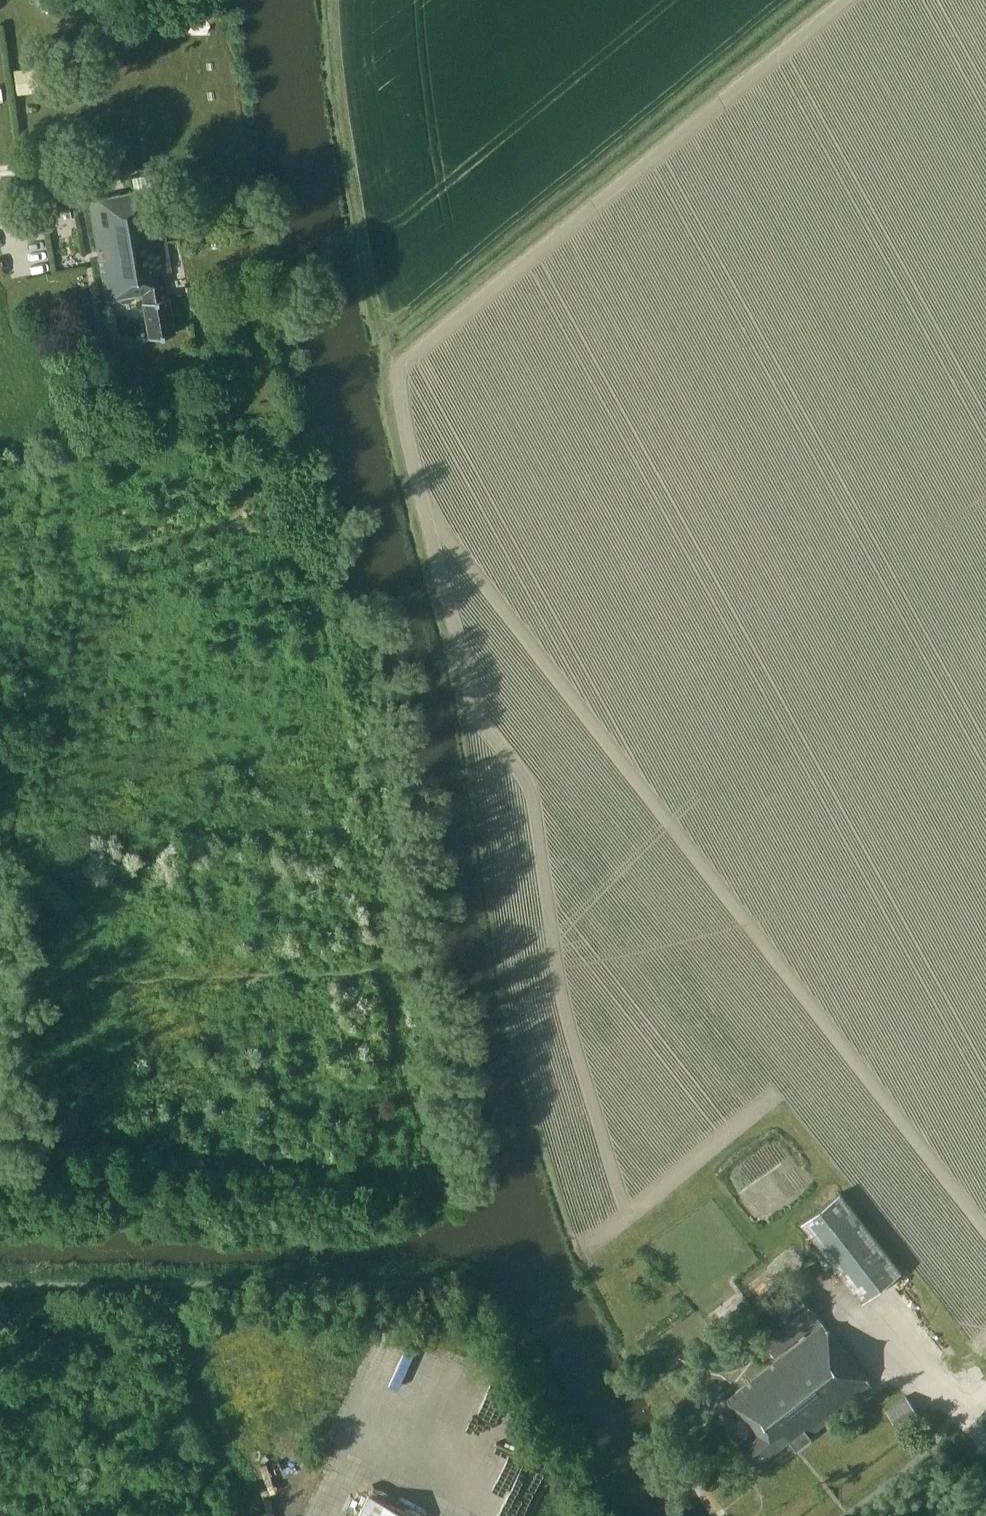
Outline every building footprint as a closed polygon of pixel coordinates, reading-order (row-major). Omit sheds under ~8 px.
[(148,337),(174,332),(163,271),(170,270),(155,186),(89,200),(106,301),(141,295),(148,337)] [(220,375),(217,360),(202,363),(205,378),(220,375)] [(801,1221),(863,1300),(902,1269),(841,1191),(801,1221)] [(728,1398),(742,1416),(738,1419),(736,1429),(744,1439),(738,1443),(756,1465),(789,1438),(797,1448),(811,1437),(809,1434),(873,1384),(792,1282),(747,1318),(775,1354),(816,1322),(819,1327),(728,1398)] [(920,1416),(906,1395),(885,1409),(900,1430),(920,1416)] [(368,1493),(357,1515),(416,1515),(368,1493)]
